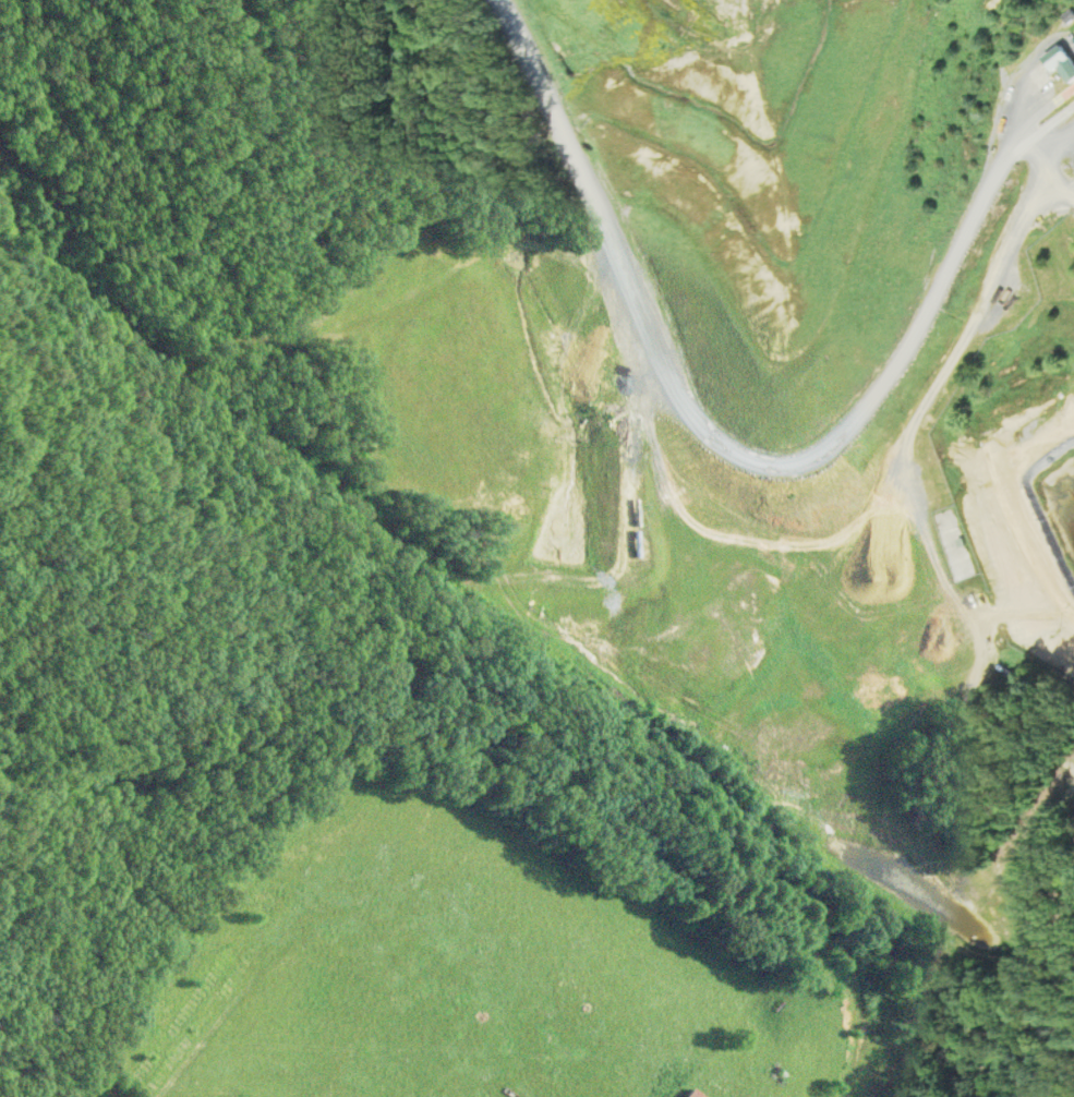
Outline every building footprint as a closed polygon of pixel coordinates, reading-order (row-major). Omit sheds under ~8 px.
[(1073,15),(1065,22),(1060,14),(1069,8),(1073,15)] [(1059,45),(1073,64),(1073,75),(1067,81),(1054,65),(1050,68),(1042,58),(1059,45)] [(697,1087),(687,1096),(707,1096),(697,1087)]
